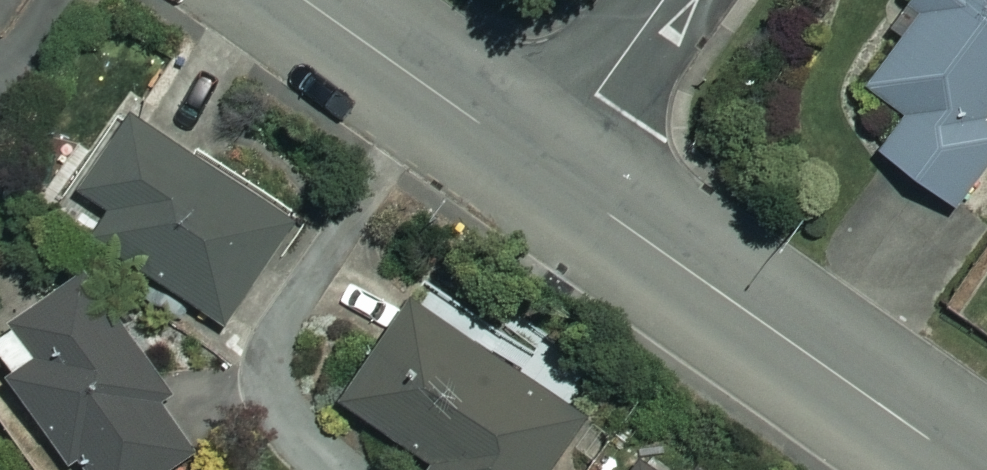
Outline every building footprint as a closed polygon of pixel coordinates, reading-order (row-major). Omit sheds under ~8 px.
[(913,113),(887,148),(961,203),(986,167),(986,0),(920,0),(897,30),(908,38),(875,85),(913,113)] [(295,219),(137,108),(84,184),(117,208),(99,233),(224,320),(295,219)] [(17,366),(7,373),(73,467),(82,460),(89,469),(166,469),(195,450),(156,394),(168,385),(89,272),(0,334),(0,342),(17,366)] [(418,293),(343,396),(433,462),(427,469),(551,469),(589,417),(418,293)] [(643,459),(635,469),(658,469),(643,459)]
